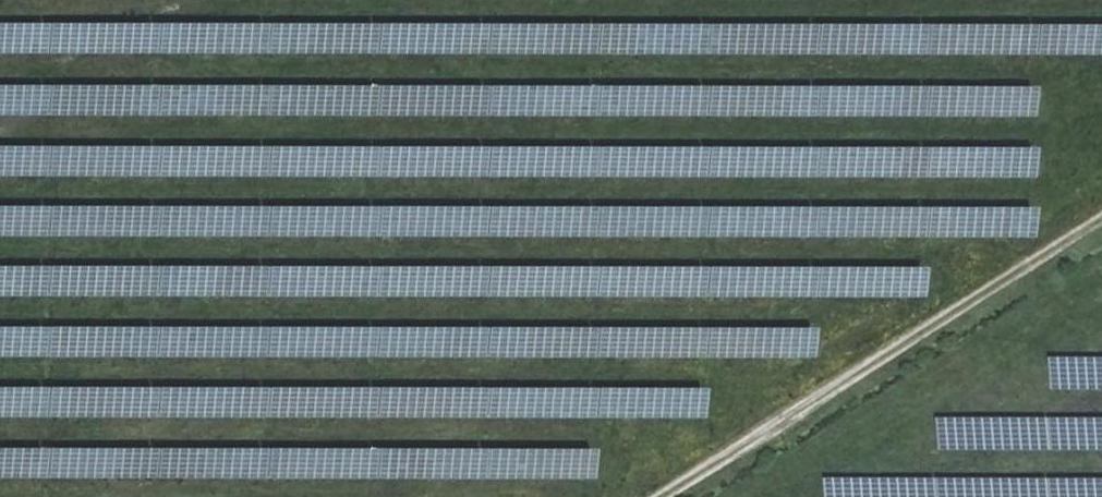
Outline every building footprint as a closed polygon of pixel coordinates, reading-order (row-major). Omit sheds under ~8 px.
[(833,57),(833,26),(0,22),(0,53),(833,57)] [(0,84),(0,115),(870,121),(870,90),(0,84)] [(1036,85),(954,84),(954,112),(1035,113),(1036,85)] [(0,204),(0,234),(440,239),(440,209),(0,204)] [(570,234),(850,236),(850,223),(831,223),(831,207),(570,205),(570,234)] [(1036,208),(926,206),(925,235),(1036,237),(1036,208)] [(882,264),(881,295),(926,296),(927,265),(882,264)] [(575,355),(815,357),(815,328),(585,325),(584,349),(575,349),(575,355)] [(1052,358),(1051,388),(1080,389),(1081,359),(1052,358)] [(434,414),(706,418),(706,389),(435,386),(434,414)] [(336,477),(596,479),(596,448),(337,446),(336,477)] [(175,478),(175,452),(26,450),(25,461),(0,461),(0,476),(175,478)]
